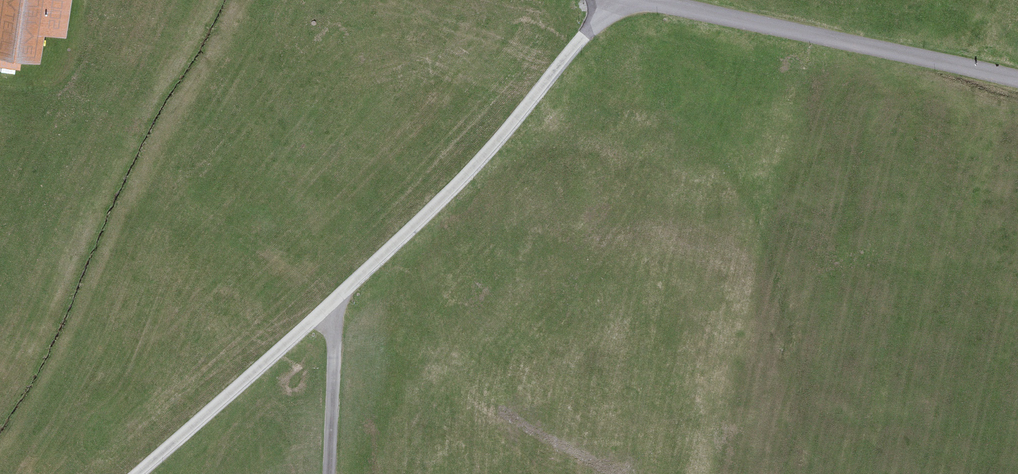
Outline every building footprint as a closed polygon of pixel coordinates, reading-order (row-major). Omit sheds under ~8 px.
[(0,1),(0,61),(1,61),(0,70),(23,73),(24,62),(43,64),(46,37),(68,39),(73,0),(0,0),(0,1)]
